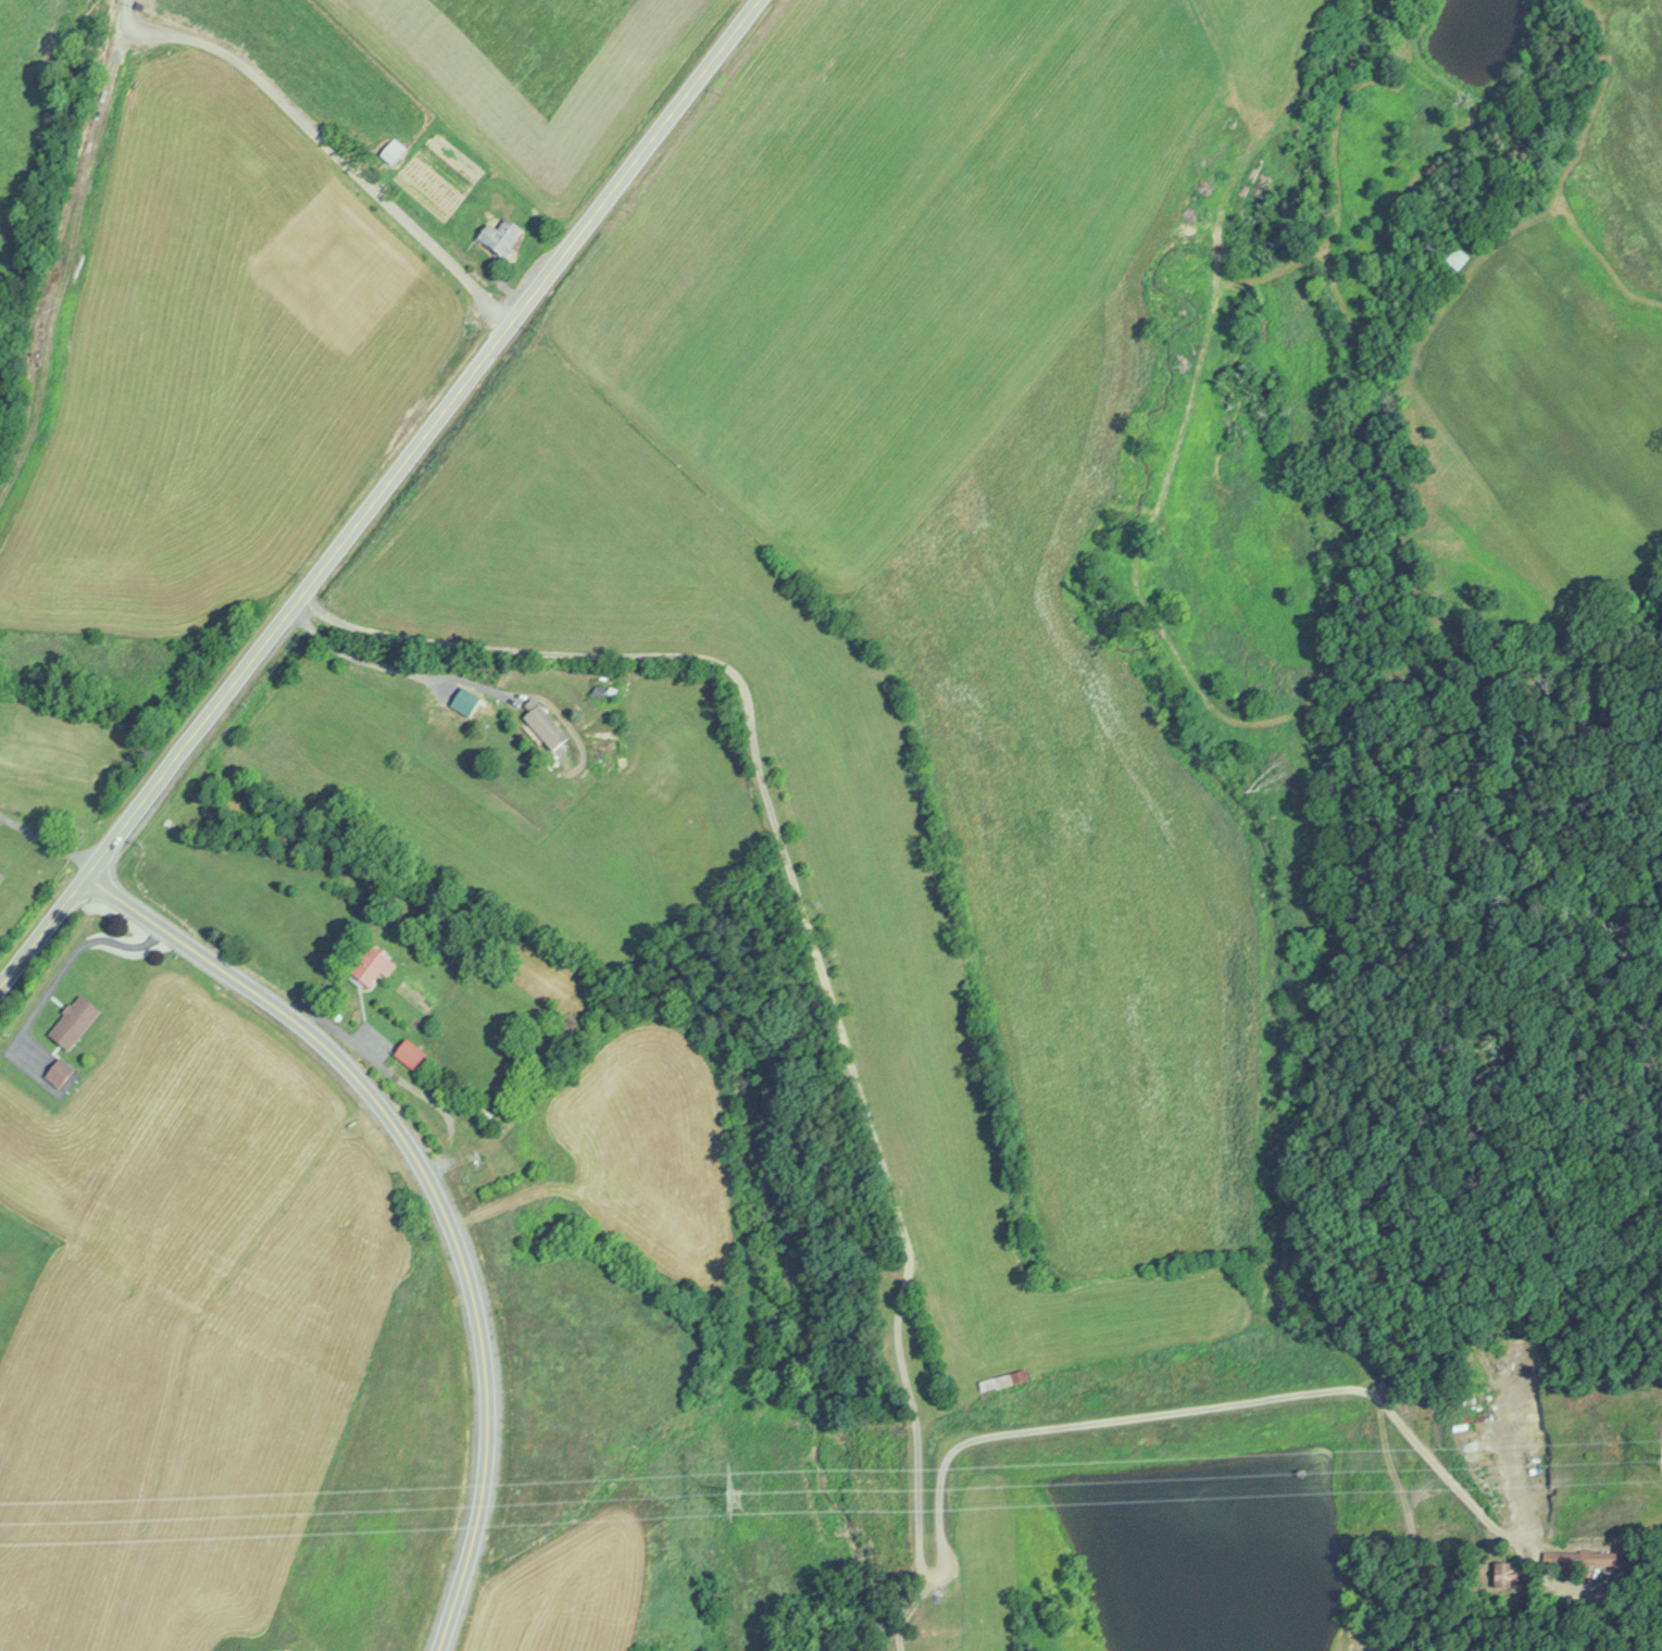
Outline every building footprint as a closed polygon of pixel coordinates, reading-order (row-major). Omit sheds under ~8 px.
[(405,148),(392,137),(379,153),(392,164),(405,148)] [(523,230),(506,216),(496,228),(488,222),(476,237),(502,257),(523,230)] [(1445,260),(1459,270),(1469,255),(1455,246),(1445,260)] [(349,971),(369,989),(393,962),(373,944),(349,971)] [(66,1049),(100,1009),(79,992),(46,1032),(66,1049)] [(414,1068),(426,1052),(405,1037),(393,1053),(414,1068)] [(73,1067),(59,1055),(43,1074),(57,1086),(73,1067)] [(1551,1565),(1614,1565),(1614,1551),(1551,1551),(1551,1565)]
